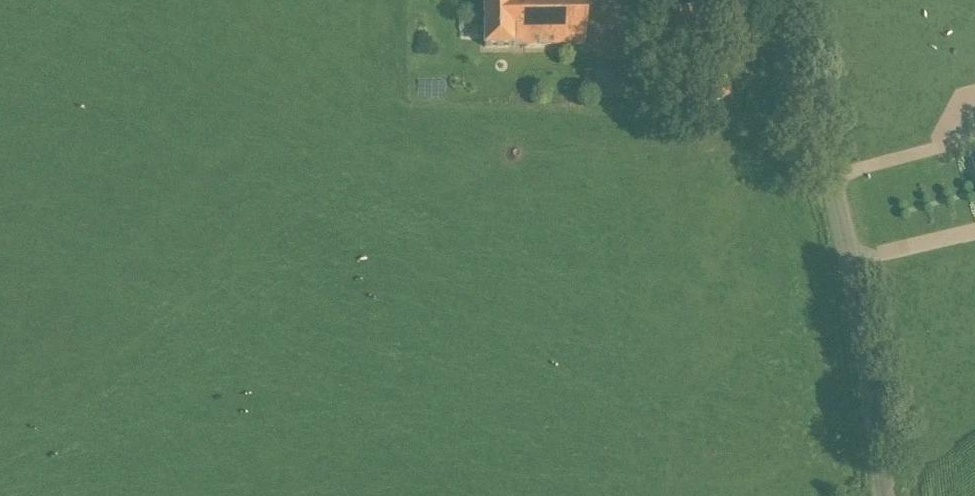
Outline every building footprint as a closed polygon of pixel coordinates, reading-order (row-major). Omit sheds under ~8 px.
[(483,47),(513,47),(513,44),(584,45),(584,0),(484,0),(483,47)]
